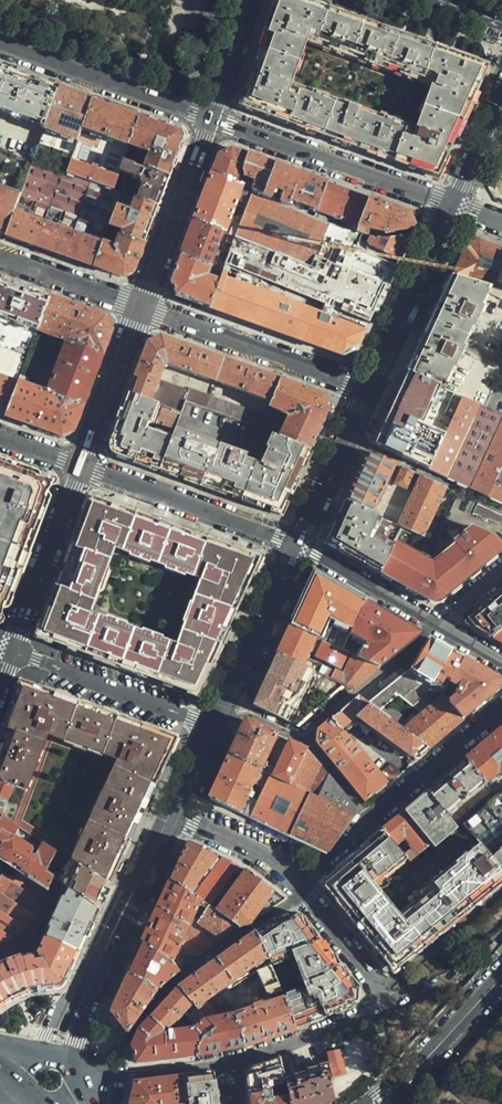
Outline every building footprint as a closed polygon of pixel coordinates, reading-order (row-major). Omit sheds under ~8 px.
[(301,0),(274,0),(265,29),(263,34),(243,97),(249,111),(269,117),(315,134),(360,150),(417,170),(428,174),(441,169),(454,142),(488,67),(428,46),(387,31),(350,18),(309,3),(301,0)] [(44,128),(59,88),(35,80),(0,67),(0,112),(44,128)] [(59,88),(44,128),(78,140),(92,100),(68,92),(59,88)] [(129,146),(139,117),(116,109),(92,100),(78,140),(65,174),(90,183),(112,191),(120,172),(123,162),(129,146)] [(170,129),(139,117),(129,146),(152,155),(147,170),(169,177),(174,163),(182,142),(177,131),(170,129)] [(44,128),(32,162),(61,173),(65,174),(78,140),(44,128)] [(217,162),(212,174),(239,186),(249,156),(231,149),(219,157),(217,162)] [(249,156),(239,186),(255,192),(263,196),(274,165),(262,161),(249,156)] [(21,194),(5,236),(15,239),(35,246),(61,173),(32,162),(21,194)] [(166,187),(169,177),(147,170),(123,162),(120,172),(143,180),(136,200),(158,207),(166,187)] [(291,200),(300,175),(290,171),(274,165),(263,196),(289,207),(291,200)] [(492,188),(497,199),(501,201),(501,167),(492,188)] [(90,183),(65,174),(61,173),(35,246),(51,252),(63,257),(71,237),(90,183)] [(239,186),(212,174),(201,204),(194,221),(235,236),(245,215),(236,212),(239,204),(248,207),(255,192),(239,186)] [(318,210),(327,184),(318,181),(300,175),(291,200),(318,210)] [(90,183),(71,237),(101,247),(101,246),(109,225),(116,207),(121,194),(112,191),(90,183)] [(356,235),(370,200),(350,193),(327,184),(318,210),(347,221),(344,230),(356,235)] [(5,236),(21,194),(0,186),(0,234),(5,236)] [(245,215),(235,236),(219,272),(217,276),(216,276),(204,308),(344,358),(356,352),(365,334),(409,237),(384,239),(367,232),(364,238),(356,235),(344,230),(289,207),(263,196),(255,192),(248,207),(245,215)] [(122,236),(145,244),(149,233),(158,207),(136,200),(135,199),(130,212),(116,207),(109,225),(124,231),(122,236)] [(374,202),(370,200),(356,235),(364,238),(367,232),(384,239),(409,237),(414,226),(408,214),(374,202)] [(235,236),(194,221),(187,239),(181,257),(219,272),(235,236)] [(101,247),(93,267),(122,278),(135,271),(137,265),(145,244),(122,236),(117,251),(101,246),(101,247)] [(71,237),(63,257),(86,264),(93,267),(101,247),(71,237)] [(481,239),(474,241),(467,243),(452,276),(492,289),(501,292),(501,247),(481,239)] [(219,272),(181,257),(174,275),(170,285),(177,298),(204,308),(216,276),(217,276),(219,272)] [(492,289),(452,276),(441,299),(422,339),(407,373),(445,391),(492,289)] [(49,298),(22,288),(0,281),(0,348),(27,358),(37,331),(49,298)] [(80,309),(49,298),(37,331),(47,335),(73,344),(103,355),(111,331),(106,318),(80,309)] [(47,335),(37,331),(27,358),(18,385),(27,388),(47,335)] [(139,368),(129,394),(181,414),(184,405),(261,433),(267,416),(190,387),(189,389),(161,378),(166,364),(272,402),(280,380),(251,370),(190,348),(161,338),(148,343),(139,368)] [(93,380),(103,355),(73,344),(71,349),(66,347),(50,391),(55,393),(53,397),(83,407),(93,380)] [(6,418),(18,385),(27,358),(0,348),(0,416),(6,418)] [(445,391),(407,373),(397,395),(374,445),(429,471),(463,399),(445,391)] [(301,388),(280,380),(272,402),(267,416),(261,433),(310,450),(329,409),(326,403),(324,396),(301,388)] [(18,385),(6,418),(33,428),(60,438),(75,429),(83,407),(53,397),(27,388),(18,385)] [(181,414),(129,394),(116,427),(110,444),(115,457),(159,472),(181,414)] [(463,399),(429,471),(501,505),(501,417),(463,399)] [(181,414),(159,472),(194,485),(271,512),(284,506),(296,480),(310,450),(261,433),(184,405),(181,414)] [(359,478),(347,503),(377,518),(394,484),(402,468),(371,453),(359,478)] [(4,614),(10,598),(41,516),(50,492),(44,479),(0,463),(0,616),(4,614)] [(421,538),(445,489),(402,468),(394,484),(414,493),(397,526),(406,530),(421,538)] [(43,618),(40,627),(44,639),(72,650),(115,665),(185,692),(201,687),(209,670),(230,623),(258,561),(233,552),(169,529),(114,509),(89,500),(66,559),(43,618)] [(331,537),(335,549),(381,575),(398,545),(400,540),(380,531),(375,543),(371,541),(371,534),(379,518),(377,518),(347,503),(338,523),(331,537)] [(421,538),(406,530),(400,540),(398,545),(423,559),(422,560),(434,566),(456,548),(453,545),(467,531),(444,521),(434,544),(421,538)] [(471,527),(467,531),(453,545),(456,548),(434,566),(422,560),(423,559),(398,545),(381,575),(383,576),(385,573),(391,577),(390,580),(429,602),(436,600),(443,598),(451,592),(449,589),(455,584),(458,587),(470,577),(467,574),(474,568),(476,571),(485,564),(483,561),(491,554),(493,557),(500,552),(501,551),(501,548),(493,537),(471,527)] [(485,564),(493,557),(491,554),(483,561),(485,564)] [(470,577),(476,571),(474,568),(467,574),(470,577)] [(313,573),(288,627),(314,639),(319,641),(330,620),(350,631),(361,606),(363,602),(348,593),(313,573)] [(492,639),(501,630),(501,593),(475,615),(476,630),(486,635),(492,639)] [(373,608),(363,602),(361,606),(371,611),(373,608)] [(381,612),(373,608),(371,611),(361,606),(350,631),(366,639),(357,659),(377,668),(419,634),(381,612)] [(314,639),(288,627),(281,642),(274,656),(300,668),(314,639)] [(492,639),(501,644),(501,630),(492,639)] [(334,633),(328,646),(341,651),(347,639),(334,633)] [(441,694),(462,659),(459,657),(429,639),(411,668),(407,671),(422,683),(441,694)] [(341,651),(328,646),(323,643),(318,658),(341,669),(347,655),(341,651)] [(300,668),(274,656),(265,677),(252,706),(299,726),(343,689),(309,673),(300,668)] [(343,689),(350,692),(368,676),(377,668),(357,659),(352,657),(343,676),(331,670),(330,672),(314,663),(309,673),(343,689)] [(443,697),(463,719),(487,700),(501,689),(500,680),(462,659),(441,694),(443,697)] [(422,683),(407,671),(387,688),(397,695),(417,710),(423,714),(443,697),(441,694),(422,683)] [(13,784),(2,812),(58,850),(58,849),(109,884),(118,864),(143,811),(169,754),(167,753),(169,748),(166,738),(161,736),(162,733),(147,728),(78,703),(47,692),(31,686),(30,688),(26,686),(18,690),(16,696),(14,695),(0,731),(0,779),(13,784)] [(397,695),(387,688),(368,704),(378,712),(397,695)] [(368,704),(357,696),(329,721),(338,731),(355,717),(415,761),(426,752),(429,749),(399,727),(378,712),(368,704)] [(399,727),(429,749),(447,734),(464,720),(463,719),(443,697),(423,714),(417,710),(399,727)] [(236,739),(228,756),(263,773),(265,770),(261,768),(276,735),(245,721),(236,739)] [(338,731),(329,721),(317,732),(316,743),(328,756),(340,770),(359,753),(338,731)] [(490,741),(475,753),(466,760),(493,791),(501,783),(501,730),(490,741)] [(299,745),(290,741),(273,777),(290,785),(307,748),(299,745)] [(323,765),(307,748),(290,785),(347,812),(353,804),(323,765)] [(354,786),(367,801),(386,784),(359,753),(340,770),(354,786)] [(263,773),(228,756),(218,778),(208,800),(260,824),(326,854),(354,815),(347,812),(290,785),(273,777),(263,773)] [(493,791),(466,760),(458,767),(428,792),(454,824),(493,791)] [(0,779),(0,818),(2,812),(13,784),(0,779)] [(454,824),(428,792),(423,796),(405,811),(435,847),(458,828),(454,824)] [(464,823),(480,843),(491,857),(501,848),(501,792),(464,823)] [(435,847),(405,811),(392,822),(383,830),(396,845),(406,835),(416,847),(406,855),(408,857),(414,865),(435,847)] [(6,841),(0,856),(0,857),(15,867),(48,890),(53,878),(47,874),(58,850),(2,812),(0,818),(0,838),(6,841)] [(383,830),(354,853),(328,875),(326,877),(324,886),(327,890),(363,933),(377,951),(391,967),(399,968),(403,965),(465,912),(501,882),(501,870),(491,857),(480,843),(397,911),(375,884),(408,857),(406,855),(396,845),(383,830)] [(236,871),(238,866),(206,852),(188,844),(179,862),(170,881),(202,896),(210,900),(221,905),(236,871)] [(491,857),(501,870),(501,848),(491,857)] [(103,896),(109,884),(58,849),(58,850),(47,874),(53,878),(67,888),(98,909),(103,896)] [(0,880),(0,940),(24,928),(33,932),(37,924),(35,920),(48,890),(15,867),(12,875),(3,871),(0,880)] [(239,872),(236,871),(221,905),(225,907),(238,927),(245,925),(252,923),(264,914),(286,898),(275,891),(247,872),(245,871),(242,877),(238,875),(239,872)] [(202,896),(170,881),(156,912),(142,942),(172,959),(179,973),(180,971),(192,955),(198,958),(221,940),(220,939),(206,917),(200,929),(190,925),(202,896)] [(44,937),(78,952),(88,930),(98,909),(67,888),(44,937)] [(232,931),(238,927),(225,907),(221,905),(210,900),(204,914),(206,917),(220,939),(232,931)] [(294,913),(275,919),(256,932),(267,957),(268,961),(270,966),(295,958),(306,991),(283,998),(295,1027),(298,1026),(351,1006),(350,1003),(359,998),(360,986),(356,987),(355,984),(353,977),(347,979),(342,964),(336,966),(332,953),(326,954),(322,940),(315,943),(313,938),(310,927),(304,929),(299,913),(294,913)] [(38,934),(33,932),(24,928),(0,940),(0,956),(38,934)] [(267,957),(256,932),(235,947),(216,960),(231,983),(267,957)] [(8,1003),(20,994),(28,991),(38,988),(47,987),(58,987),(62,985),(65,981),(67,976),(78,952),(44,937),(36,955),(45,959),(44,962),(34,957),(26,961),(24,958),(7,963),(0,966),(0,1009),(8,1003)] [(156,990),(179,973),(172,959),(142,942),(134,958),(127,974),(156,990)] [(231,983),(216,960),(210,964),(196,974),(178,987),(192,1003),(196,1008),(231,983)] [(268,961),(256,970),(267,995),(280,990),(270,966),(268,961)] [(127,1032),(156,990),(127,974),(118,993),(109,1012),(117,1020),(122,1026),(127,1032)] [(192,1003),(178,987),(164,1002),(162,1004),(150,1017),(165,1030),(174,1020),(177,1022),(183,1014),(192,1003)] [(222,1050),(246,1045),(234,1014),(218,1017),(218,1013),(228,1005),(221,994),(199,1011),(212,1026),(199,1041),(195,1055),(222,1050)] [(270,1037),(296,1028),(295,1027),(283,998),(264,1005),(261,997),(250,1000),(253,1008),(234,1014),(246,1045),(249,1044),(270,1037)] [(165,1030),(150,1017),(139,1030),(132,1045),(136,1064),(172,1059),(195,1055),(199,1041),(212,1026),(199,1011),(196,1008),(192,1003),(183,1014),(193,1026),(192,1028),(170,1032),(170,1033),(161,1035),(165,1030)] [(122,1038),(127,1032),(122,1026),(117,1020),(109,1012),(106,1020),(122,1038)] [(293,1062),(291,1053),(286,1055),(281,1057),(282,1065),(293,1062)] [(281,1057),(260,1063),(253,1066),(249,1069),(248,1074),(252,1103),(291,1103),(282,1065),(281,1057)] [(293,1062),(282,1065),(291,1103),(335,1103),(326,1065),(317,1068),(317,1069),(307,1071),(307,1075),(297,1078),(293,1062)] [(185,1076),(189,1103),(218,1103),(214,1072),(185,1076)] [(185,1076),(135,1082),(133,1092),(130,1101),(131,1103),(189,1103),(185,1076)]
